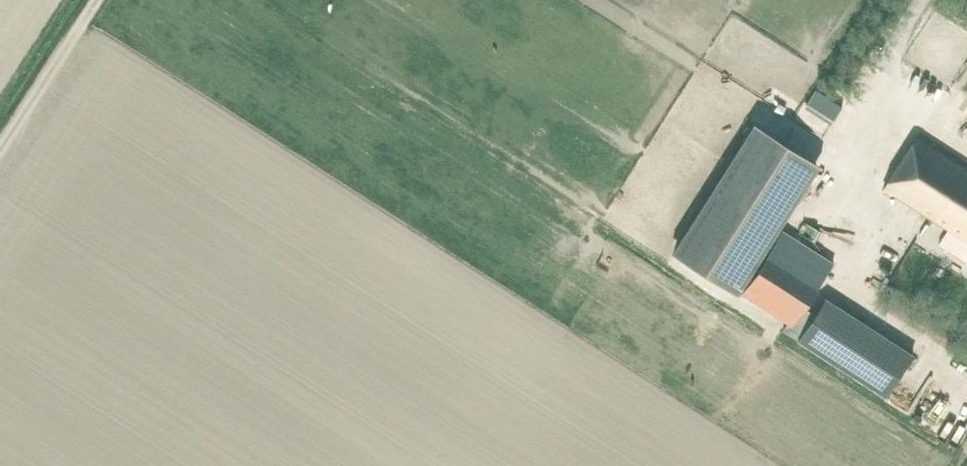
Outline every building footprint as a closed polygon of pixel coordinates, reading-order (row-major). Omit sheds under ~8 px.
[(671,252),(737,295),(820,165),(753,122),(671,252)] [(883,189),(932,221),(946,230),(936,245),(964,264),(966,259),(966,167),(919,135),(883,189)] [(742,294),(792,326),(834,263),(783,230),(742,294)] [(798,341),(886,397),(913,354),(826,296),(798,341)]
